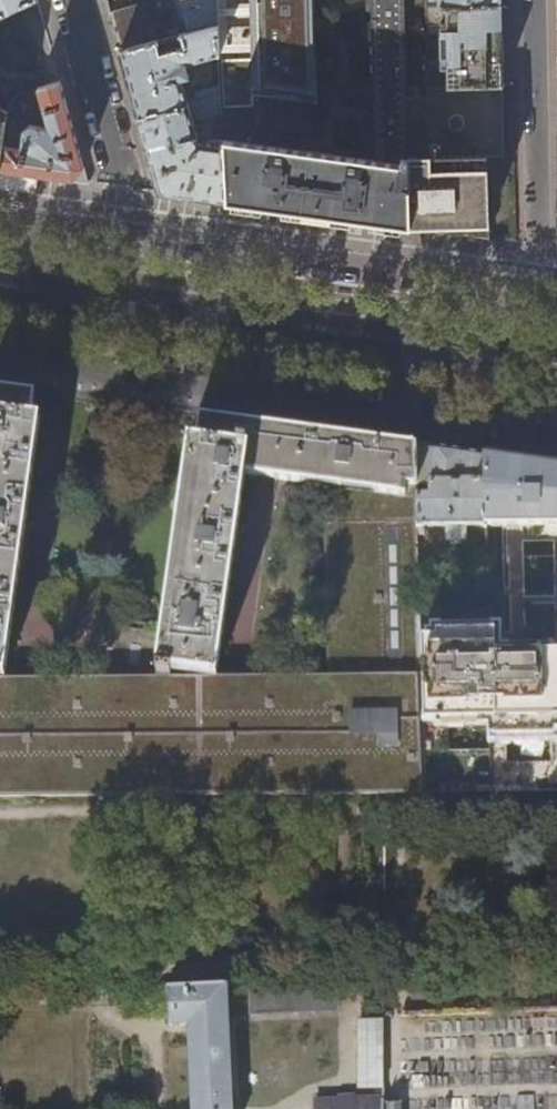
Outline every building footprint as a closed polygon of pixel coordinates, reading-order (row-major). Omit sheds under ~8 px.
[(35,0),(0,0),(0,17),(35,0)] [(187,24),(174,27),(172,20),(151,22),(145,3),(113,12),(117,24),(124,51),(158,41),(182,35),(217,25),(216,0),(181,0),(187,24)] [(224,146),(227,202),(269,208),(357,220),(409,227),(405,98),(403,0),(372,0),(376,162),(305,152),(304,132),(256,125),(250,0),(225,0),(231,126),(223,126),(224,146)] [(501,5),(425,6),(426,25),(440,25),(440,66),(427,66),(427,87),(503,86),(502,45),(501,5)] [(217,25),(182,35),(185,47),(161,54),(158,41),(124,51),(121,52),(130,83),(139,118),(190,103),(183,79),(191,76),(187,63),(219,54),(217,25)] [(10,97),(8,111),(0,170),(41,176),(88,183),(60,81),(28,89),(21,148),(16,147),(14,135),(19,93),(10,97)] [(196,92),(198,101),(221,94),(221,85),(196,92)] [(503,86),(427,87),(427,97),(405,98),(409,227),(453,233),(489,238),(486,166),(486,156),(504,156),(503,86)] [(221,94),(198,101),(190,103),(139,118),(160,193),(188,196),(227,202),(224,146),(200,143),(193,117),(195,116),(197,121),(222,114),(221,94)] [(0,170),(8,111),(0,106),(0,170)] [(21,392),(0,389),(0,799),(424,799),(420,641),(418,535),(416,447),(370,440),(283,428),(200,417),(197,439),(191,438),(162,632),(114,625),(107,679),(1,680),(39,417),(31,416),(34,394),(21,392)] [(454,452),(416,447),(418,535),(425,535),(425,528),(446,528),(447,544),(469,544),(469,528),(486,529),(486,528),(484,456),(454,452)] [(484,456),(486,528),(556,528),(556,466),(498,458),(484,456)] [(495,635),(437,635),(437,641),(420,641),(424,799),(556,799),(556,656),(496,657),(495,635)] [(250,983),(251,1014),(339,1011),(338,979),(250,983)] [(195,1108),(240,1108),(234,984),(169,987),(171,1025),(190,1023),(195,1108)] [(384,1095),(357,1097),(357,1093),(340,1094),(339,1097),(315,1098),(315,1108),(385,1108),(384,1095)]
